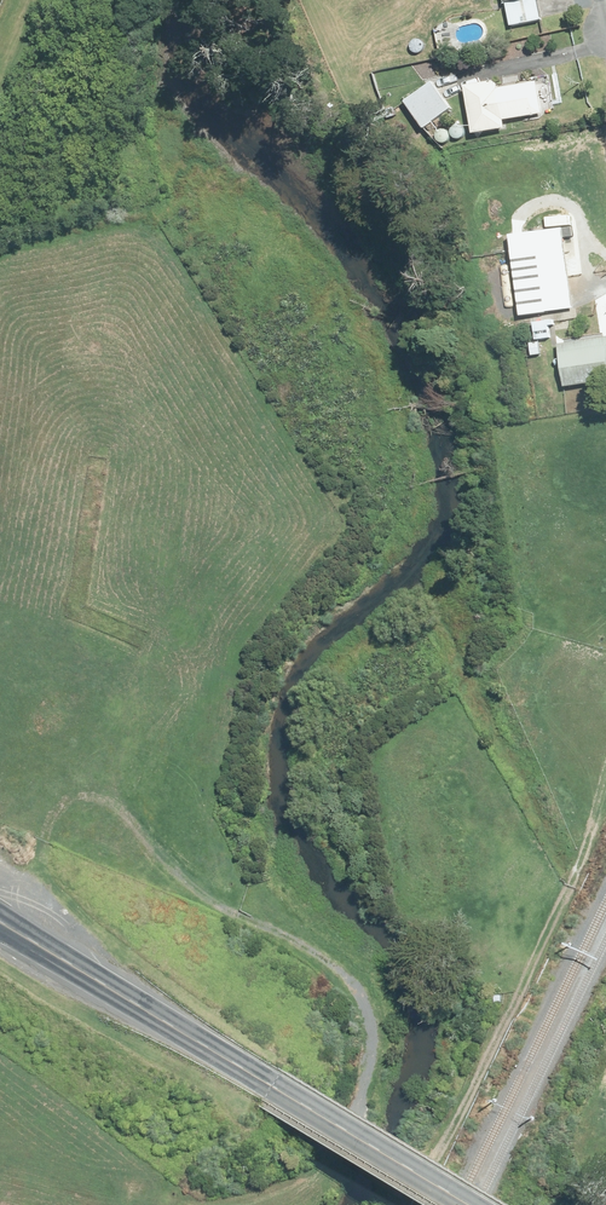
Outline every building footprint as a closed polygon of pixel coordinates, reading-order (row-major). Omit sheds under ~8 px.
[(507,26),(545,19),(542,0),(502,0),(507,26)] [(429,78),(402,97),(424,127),(451,108),(429,78)] [(496,79),(464,85),(472,136),(506,130),(504,122),(544,115),(538,78),(497,86),(496,79)] [(507,233),(516,314),(572,308),(562,227),(507,233)] [(549,322),(532,325),(535,343),(552,341),(549,322)] [(556,344),(564,393),(605,386),(605,336),(556,344)]
